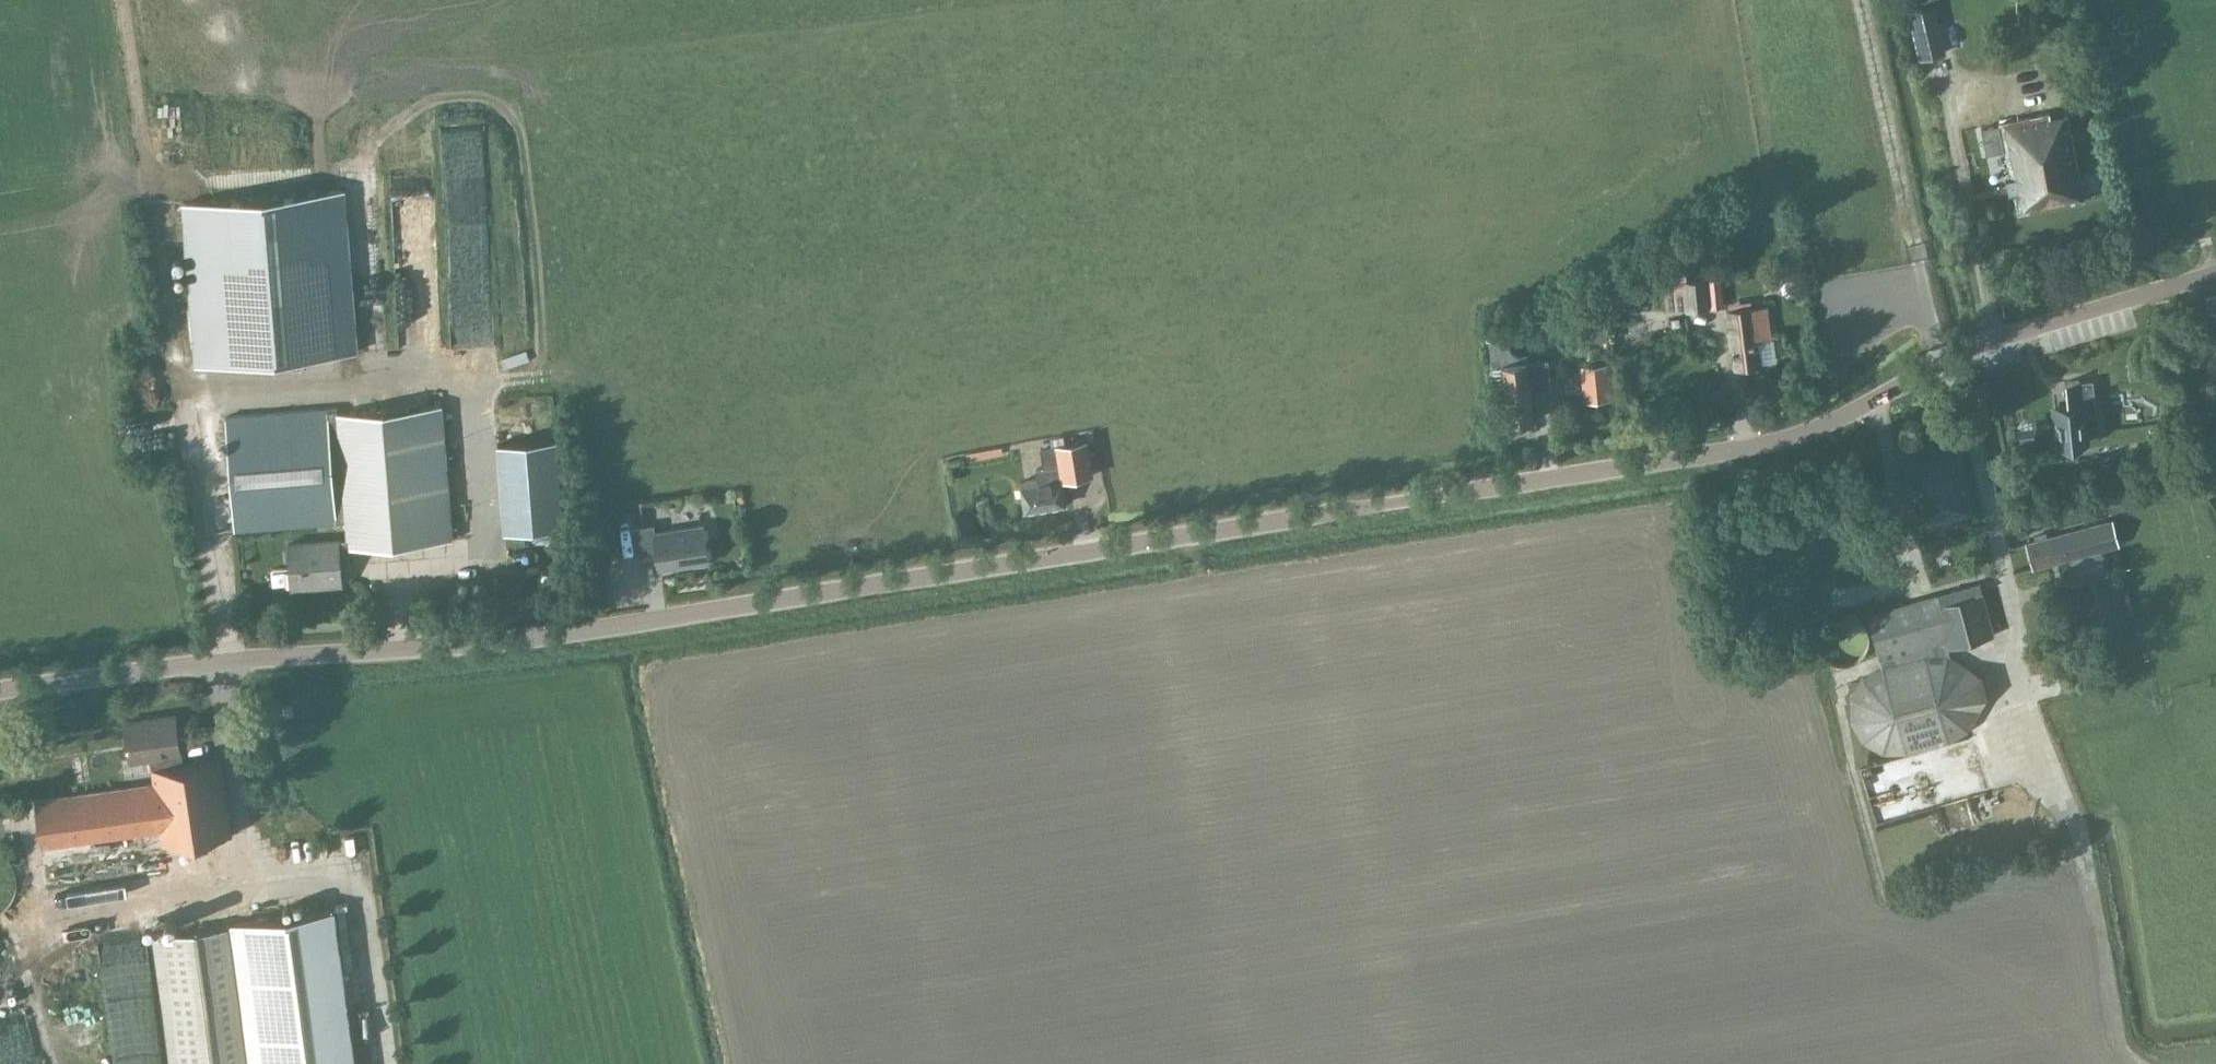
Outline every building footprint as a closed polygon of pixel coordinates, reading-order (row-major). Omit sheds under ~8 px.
[(1905,13),(1917,61),(1947,54),(1935,6),(1905,13)] [(278,118),(298,118),(298,104),(278,105),(278,118)] [(2000,125),(1981,129),(1986,155),(2005,151),(2018,212),(2084,199),(2066,114),(2050,118),(2049,114),(2000,124),(2000,125)] [(185,203),(198,364),(355,352),(342,190),(185,203)] [(1745,192),(1740,210),(1754,214),(1759,196),(1745,192)] [(1711,306),(1708,277),(1664,282),(1667,311),(1711,306)] [(2205,298),(2215,339),(2215,296),(2205,298)] [(1728,310),(1730,319),(1736,367),(1759,364),(1756,340),(1771,338),(1767,304),(1728,310)] [(1674,324),(1676,332),(1683,331),(1681,322),(1674,324)] [(1493,369),(1491,369),(1494,395),(1496,395),(1497,403),(1507,402),(1509,423),(1514,422),(1517,425),(1525,424),(1528,420),(1535,419),(1535,418),(1534,418),(1531,389),(1550,387),(1547,360),(1528,363),(1493,367),(1493,369)] [(1580,365),(1583,401),(1610,399),(1607,363),(1580,365)] [(2055,410),(2059,446),(2073,446),(2087,442),(2084,416),(2097,415),(2093,380),(2066,383),(2069,408),(2055,410)] [(337,413),(346,521),(347,539),(288,543),(292,587),(342,583),(341,566),(351,565),(349,547),(453,539),(442,405),(339,413),(337,413)] [(234,530),(346,521),(337,413),(339,413),(339,409),(225,418),(234,530)] [(2017,426),(2018,437),(2036,435),(2035,424),(2017,426)] [(557,438),(497,443),(504,530),(564,525),(557,438)] [(1042,448),(1045,467),(1060,465),(1062,479),(1093,474),(1087,439),(1042,448)] [(1020,482),(1025,511),(1066,503),(1060,465),(1037,469),(1038,479),(1020,482)] [(713,507),(666,519),(668,530),(689,525),(716,518),(713,507)] [(2117,544),(2110,518),(2025,541),(2032,569),(2069,559),(2074,576),(2107,567),(2102,549),(2117,544)] [(654,524),(633,527),(636,543),(637,554),(657,551),(659,569),(678,566),(678,564),(690,562),(690,564),(709,561),(706,543),(703,525),(655,532),(654,524)] [(1993,635),(1979,583),(1867,614),(1882,666),(1863,677),(1851,697),(1851,720),(1863,740),(1882,751),(1905,751),(1948,740),(1967,730),(1978,710),(1979,697),(1974,679),(1967,667),(1949,655),(1947,648),(1993,635)] [(1867,634),(1867,633),(1866,628),(1865,623),(1862,618),(1858,614),(1851,610),(1846,608),(1840,608),(1836,609),(1831,610),(1824,615),(1820,620),(1819,624),(1817,633),(1817,637),(1819,642),(1824,650),(1827,653),(1832,655),(1840,657),(1846,657),(1851,656),(1858,651),(1864,644),(1866,639),(1867,634)] [(35,800),(34,800),(41,847),(159,829),(161,844),(166,844),(231,834),(220,760),(183,765),(176,715),(166,716),(124,723),(130,760),(149,757),(153,782),(35,800)] [(10,884),(10,878),(8,872),(5,866),(1,862),(0,860),(0,907),(4,903),(7,897),(9,891),(10,884)] [(243,927),(261,1063),(353,1063),(332,910),(243,922),(243,927)] [(153,941),(169,1063),(261,1063),(243,927),(153,941)] [(40,1050),(7,1055),(9,1063),(43,1063),(40,1050)]
